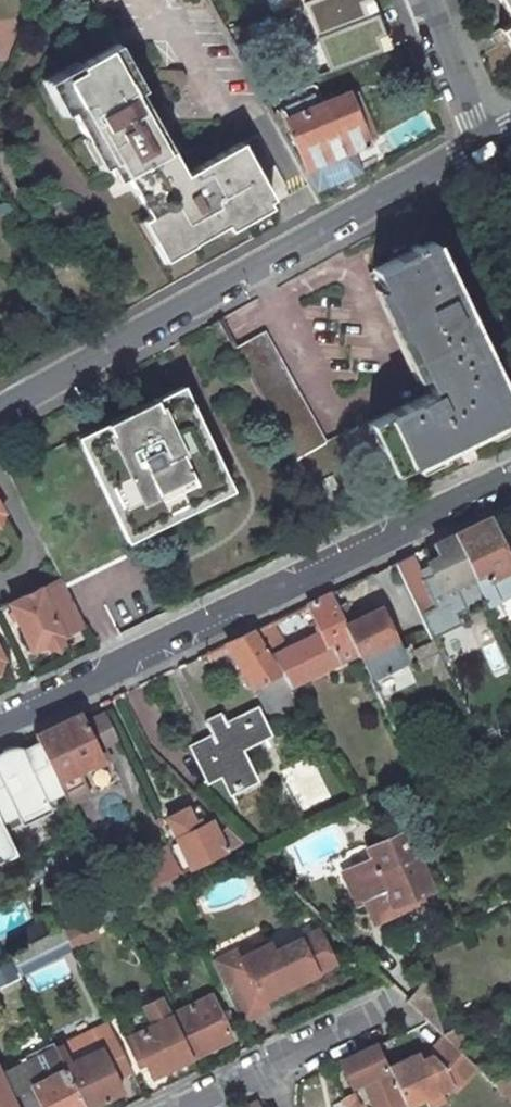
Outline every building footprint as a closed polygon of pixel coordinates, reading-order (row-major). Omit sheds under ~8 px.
[(117,42),(142,88),(138,91),(184,173),(240,141),(255,134),(284,191),(306,178),(302,170),(265,103),(208,0),(91,0),(117,42)] [(327,71),(387,48),(368,0),(300,0),(327,71)] [(510,21),(499,28),(510,50),(510,0),(499,0),(510,21)] [(142,88),(117,42),(78,64),(80,68),(54,82),(85,138),(91,134),(116,179),(125,174),(167,248),(188,236),(191,242),(269,199),(240,141),(184,173),(138,91),(142,88)] [(306,178),(320,202),(378,170),(365,139),(372,137),(363,115),(356,117),(345,92),(314,106),(310,96),(279,109),(305,169),(302,170),(306,178)] [(320,502),(339,493),(331,477),(382,452),(392,473),(510,416),(510,408),(496,377),(491,380),(477,349),(467,330),(466,328),(471,325),(464,310),(457,296),(452,298),(443,278),(448,276),(431,240),(418,247),(416,243),(409,246),(411,250),(371,269),(414,357),(431,392),(368,422),(325,443),(263,331),(234,348),(311,486),(320,502)] [(107,430),(87,440),(129,529),(220,485),(178,398),(157,406),(154,400),(104,424),(107,430)] [(104,424),(6,471),(61,579),(64,584),(138,548),(129,529),(87,440),(107,430),(104,424)] [(454,534),(473,574),(489,608),(510,598),(510,569),(510,568),(487,518),(454,534)] [(454,534),(434,544),(439,556),(427,562),(440,590),(473,574),(454,534)] [(412,554),(396,562),(420,613),(436,606),(412,554)] [(11,603),(32,648),(47,641),(60,646),(64,634),(85,624),(64,584),(61,579),(11,603)] [(321,632),(286,649),(270,656),(279,671),(282,676),(287,684),(338,660),(334,652),(354,642),(339,608),(332,592),(308,604),(321,632)] [(369,676),(406,660),(395,639),(380,608),(369,613),(365,606),(350,614),(347,605),(339,608),(354,642),(360,656),(369,676)] [(253,630),(270,656),(286,649),(270,622),(253,630)] [(253,630),(226,643),(252,685),(279,671),(270,656),(253,630)] [(433,641),(413,651),(418,661),(438,652),(433,641)] [(282,676),(256,690),(276,723),(301,707),(287,684),(282,676)] [(211,735),(190,746),(206,780),(220,773),(227,788),(233,785),(234,788),(239,785),(238,783),(250,777),(237,749),(268,734),(257,710),(260,708),(260,707),(226,723),(222,713),(204,721),(211,735)] [(88,720),(84,711),(78,714),(82,722),(88,720)] [(96,751),(102,748),(118,741),(104,712),(88,720),(82,722),(96,751)] [(38,742),(56,779),(63,792),(68,803),(91,792),(82,774),(79,768),(99,758),(96,751),(82,722),(78,714),(35,735),(38,742)] [(38,742),(21,750),(20,748),(13,748),(2,752),(0,753),(0,819),(6,831),(51,811),(46,801),(63,792),(56,779),(38,742)] [(82,774),(108,761),(102,748),(96,751),(99,758),(79,768),(82,774)] [(217,835),(211,823),(195,806),(189,812),(187,807),(166,817),(190,868),(225,851),(243,843),(229,829),(217,835)] [(16,853),(6,831),(0,819),(0,861),(16,853)] [(369,876),(416,855),(415,854),(409,857),(398,832),(363,847),(368,859),(345,869),(352,883),(369,876)] [(167,845),(137,859),(151,887),(170,877),(180,873),(167,845)] [(416,855),(369,876),(352,883),(360,901),(364,900),(373,922),(393,913),(391,906),(419,894),(431,889),(416,855)] [(170,877),(151,887),(157,900),(177,890),(170,877)] [(401,910),(422,901),(419,894),(391,906),(393,913),(401,910)] [(407,915),(422,909),(423,903),(422,901),(401,910),(402,913),(407,915)] [(90,916),(63,929),(72,947),(99,935),(90,916)] [(55,934),(11,955),(20,974),(72,949),(72,947),(63,929),(55,933),(55,934)] [(269,943),(241,956),(238,949),(211,962),(240,1022),(268,1008),(263,997),(334,963),(317,929),(275,950),(273,951),(272,949),(269,943)] [(211,995),(170,1015),(190,1057),(231,1037),(211,995)] [(190,1057),(170,1015),(161,996),(122,1015),(131,1034),(124,1037),(137,1066),(145,1063),(151,1076),(190,1057)] [(108,1023),(99,1027),(119,1067),(112,1070),(115,1076),(130,1069),(108,1023)] [(83,1106),(87,1106),(122,1090),(115,1076),(112,1070),(119,1067),(99,1027),(63,1044),(55,1048),(83,1106)] [(454,1029),(442,1034),(447,1040),(460,1052),(469,1043),(454,1029)] [(407,1059),(388,1068),(403,1101),(406,1106),(450,1086),(454,1089),(476,1067),(460,1052),(447,1040),(415,1055),(413,1052),(408,1052),(405,1055),(407,1059)] [(352,1084),(362,1079),(375,1106),(390,1106),(403,1101),(388,1068),(386,1062),(377,1044),(341,1061),(352,1084)] [(0,1071),(17,1106),(56,1106),(57,1106),(83,1106),(55,1048),(53,1045),(0,1071)] [(0,1071),(0,1070),(0,1106),(17,1106),(0,1071)] [(492,1082),(510,1100),(510,1085),(503,1077),(492,1082)] [(483,1091),(500,1106),(510,1106),(510,1100),(492,1082),(483,1091)] [(341,1098),(343,1102),(345,1106),(361,1106),(354,1091),(341,1098)]
